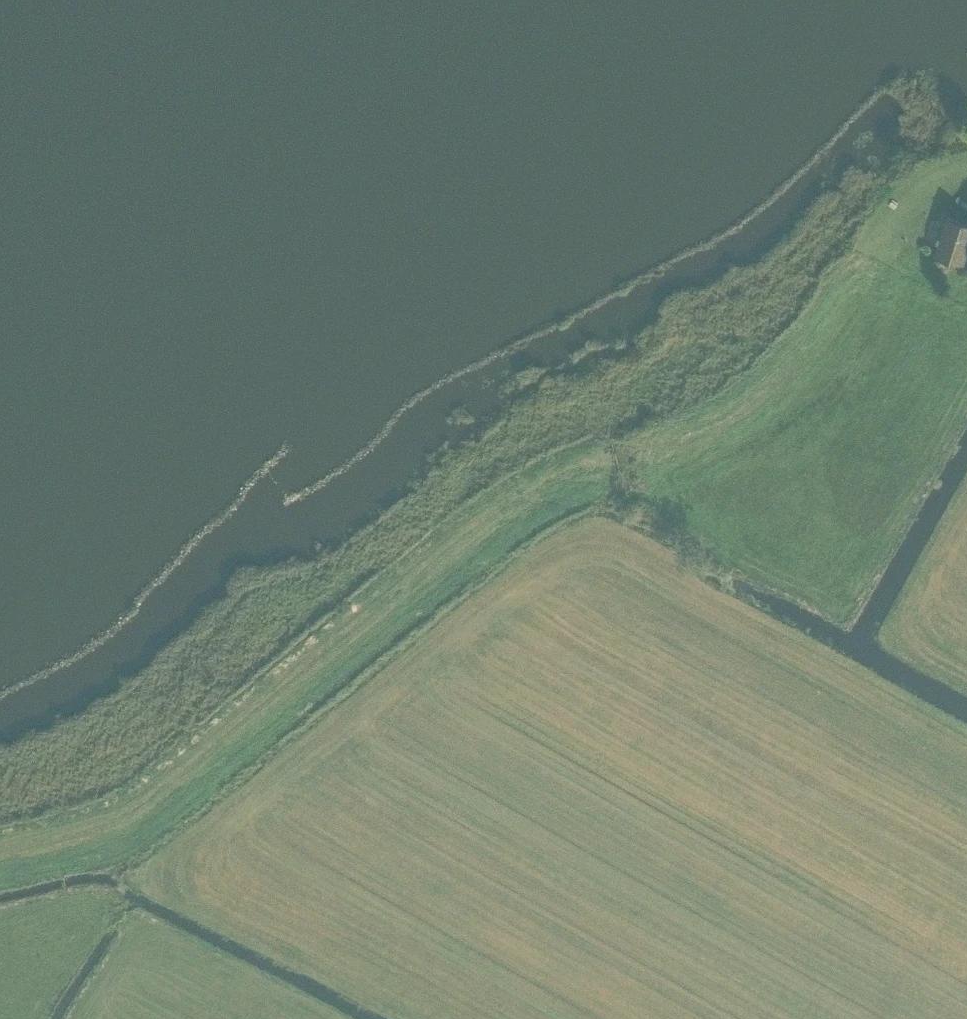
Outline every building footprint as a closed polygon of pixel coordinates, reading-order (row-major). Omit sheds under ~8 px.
[(966,250),(966,222),(947,216),(935,255),(963,263),(966,250)]
